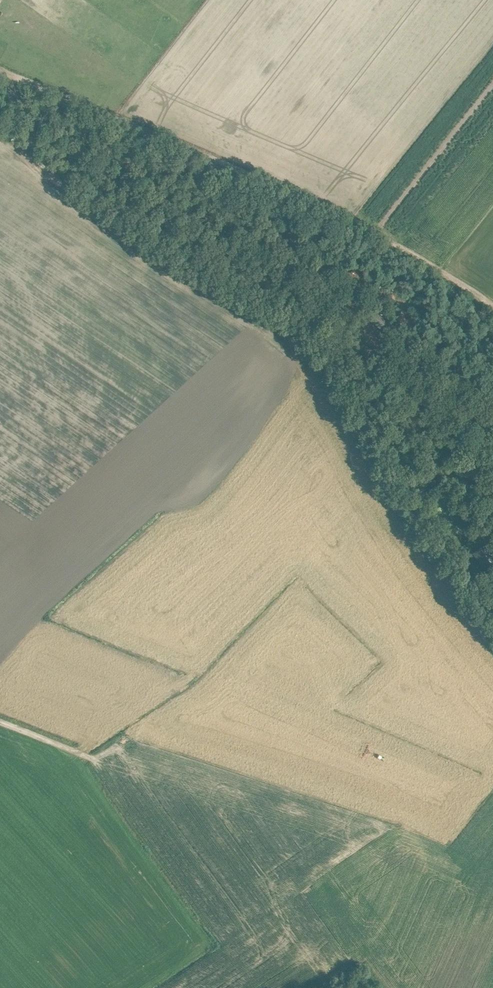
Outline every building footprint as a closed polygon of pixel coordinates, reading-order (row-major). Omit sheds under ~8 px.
[(489,572),(492,569),(492,560),(491,556),(482,562),(489,572)]
